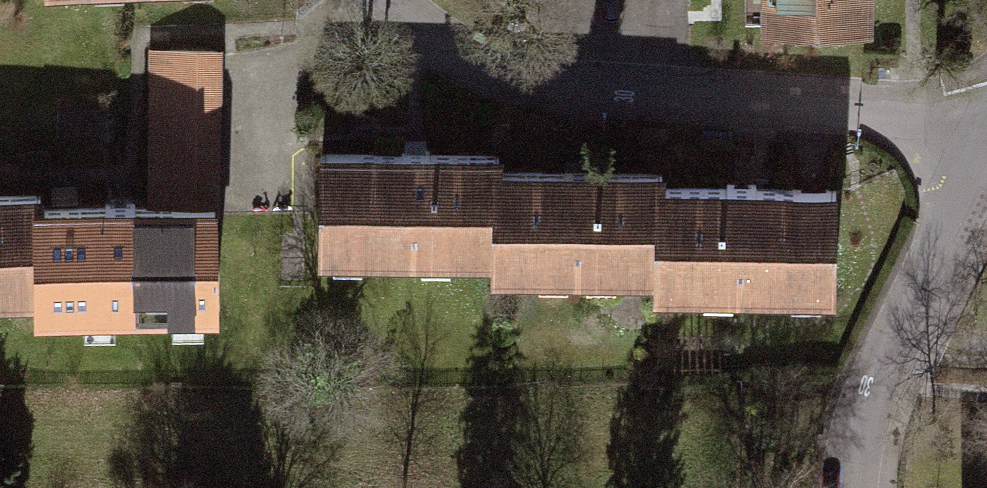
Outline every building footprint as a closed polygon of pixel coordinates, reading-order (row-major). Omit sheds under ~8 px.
[(760,18),(855,20),(855,0),(760,0),(760,18)] [(146,207),(207,208),(206,51),(144,52),(146,207)] [(484,253),(486,170),(486,156),(415,154),(315,152),(313,249),(484,253)] [(486,170),(484,253),(484,265),(647,269),(649,185),(649,173),(486,170)] [(649,185),(647,269),(646,286),(826,291),(828,189),(649,185)] [(30,208),(30,196),(0,196),(0,292),(33,292),(30,208)] [(207,208),(146,207),(30,208),(33,292),(33,306),(209,304),(207,208)]
